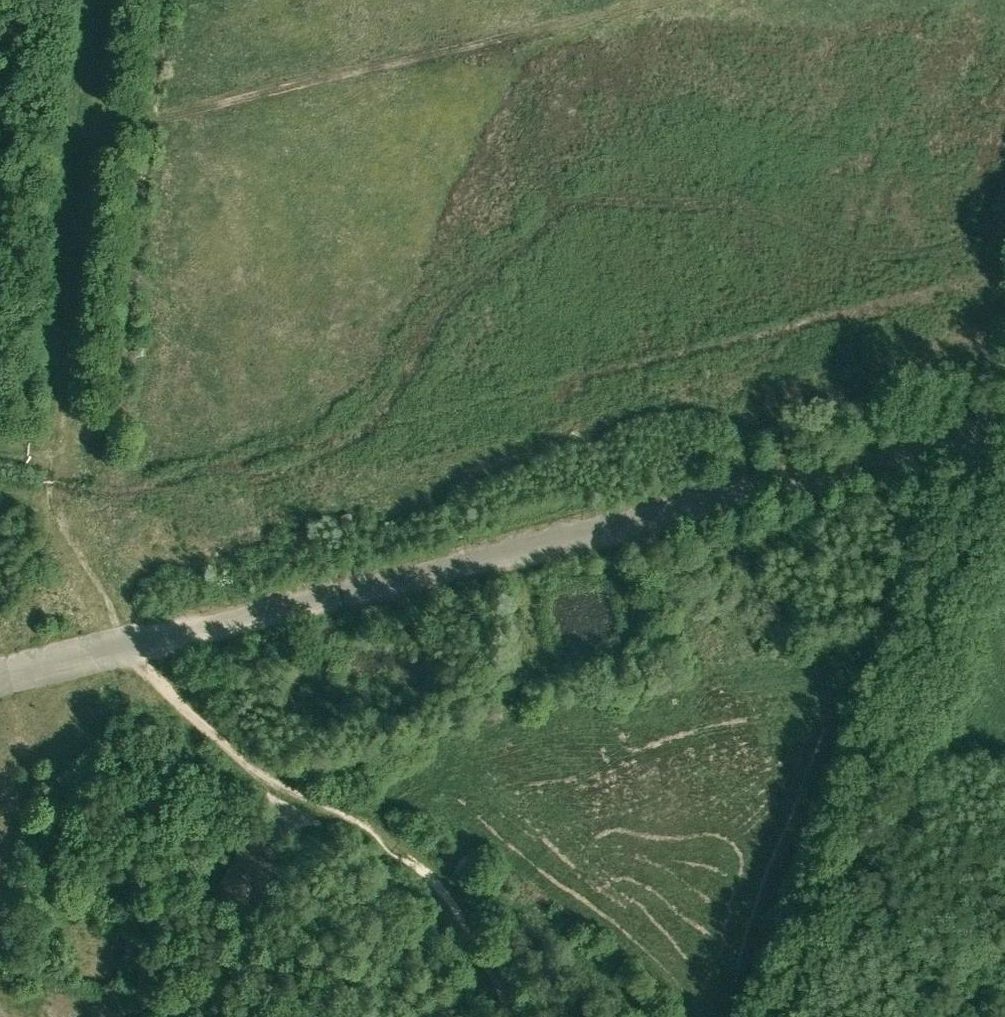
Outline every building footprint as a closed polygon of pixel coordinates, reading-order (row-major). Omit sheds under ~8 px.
[(278,866),(276,865),(274,866),(274,865),(259,856),(258,857),(256,856),(257,855),(241,847),(240,848),(240,847),(240,845),(238,844),(236,846),(237,849),(212,895),(249,916),(275,869),(277,869),(278,866)]
